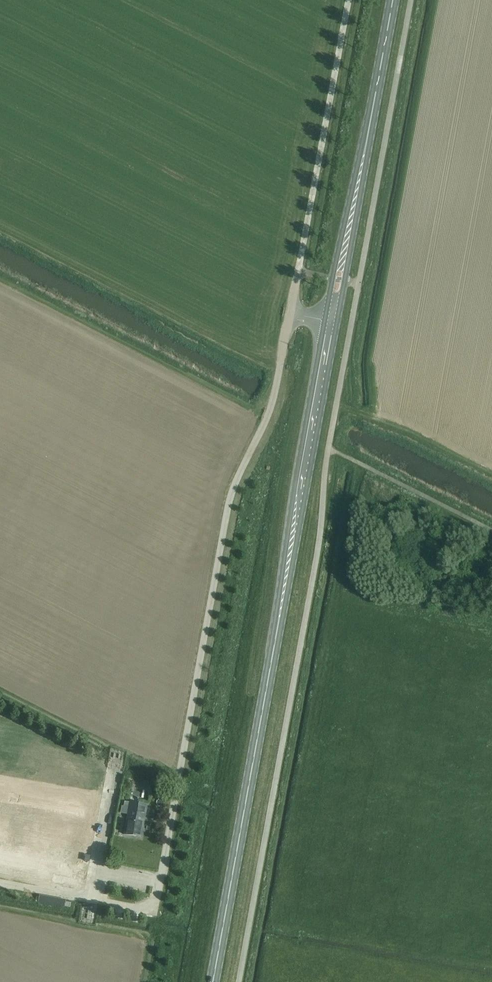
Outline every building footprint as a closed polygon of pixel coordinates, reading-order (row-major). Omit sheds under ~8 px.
[(18,757),(17,748),(6,749),(7,758),(18,757)] [(147,806),(125,802),(123,810),(129,811),(125,829),(124,835),(134,837),(134,836),(141,837),(147,806)] [(83,821),(96,822),(97,810),(84,809),(83,821)] [(63,903),(63,895),(40,894),(40,902),(63,903)]
